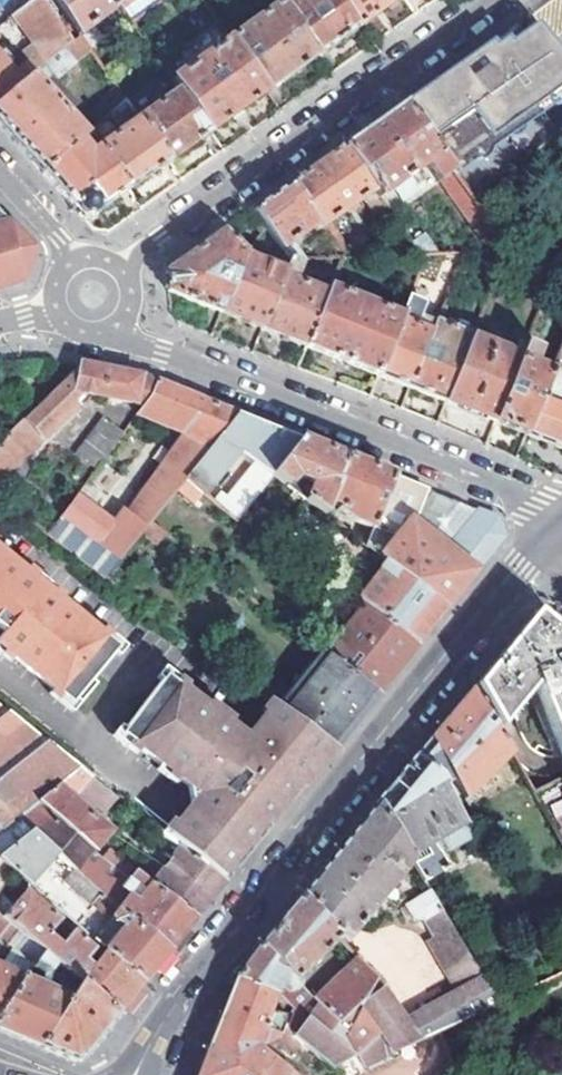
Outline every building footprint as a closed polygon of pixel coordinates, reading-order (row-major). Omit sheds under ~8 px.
[(42,0),(31,0),(13,14),(32,42),(20,50),(27,60),(34,70),(61,46),(70,38),(42,0)] [(117,0),(54,0),(77,32),(119,3),(117,0)] [(119,3),(123,8),(134,0),(117,0),(119,3)] [(280,2),(319,56),(355,29),(335,0),(283,0),(280,2)] [(355,29),(397,0),(335,0),(355,29)] [(280,2),(228,39),(266,93),(319,56),(280,2)] [(403,104),(452,173),(451,173),(469,199),(561,134),(561,56),(536,26),(511,44),(506,39),(495,47),(491,42),(403,104)] [(180,90),(210,133),(266,93),(228,39),(172,79),(180,90)] [(73,63),(61,46),(34,70),(0,102),(0,128),(42,175),(79,143),(86,137),(38,83),(52,71),(57,76),(73,63)] [(5,56),(1,60),(0,59),(0,102),(34,70),(27,60),(17,68),(18,72),(14,75),(5,64),(9,61),(5,56)] [(180,90),(138,118),(169,162),(210,133),(180,90)] [(403,104),(343,147),(375,190),(380,198),(426,164),(438,182),(451,173),(452,173),(403,104)] [(97,148),(127,192),(169,162),(138,118),(97,148)] [(79,143),(42,175),(80,218),(85,219),(93,214),(127,192),(97,148),(89,152),(79,143)] [(289,185),(320,230),(375,190),(343,147),(289,185)] [(289,185),(252,212),(280,251),(311,229),(314,234),(320,230),(289,185)] [(384,204),(375,211),(386,227),(396,220),(384,204)] [(25,280),(35,246),(0,209),(0,287),(25,280)] [(166,273),(167,291),(220,313),(243,258),(246,250),(223,232),(166,273)] [(412,242),(421,255),(439,254),(424,234),(412,242)] [(243,258),(220,313),(261,329),(282,277),(285,268),(279,266),(277,272),(243,258)] [(349,280),(357,258),(340,259),(334,274),(349,280)] [(340,259),(325,260),(318,279),(330,284),(334,274),(340,259)] [(282,277),(261,329),(305,347),(326,294),(282,277)] [(326,294),(305,347),(377,376),(401,317),(329,287),(326,294)] [(409,297),(401,317),(377,376),(409,389),(431,333),(417,327),(417,325),(425,303),(409,297)] [(431,333),(409,389),(445,403),(471,338),(435,323),(431,333)] [(471,338),(445,403),(494,423),(526,344),(519,341),(513,356),(471,338)] [(540,350),(526,344),(494,423),(525,436),(551,372),(534,365),(540,350)] [(525,436),(561,450),(561,345),(551,372),(525,436)] [(0,444),(0,481),(77,407),(78,409),(91,397),(143,407),(152,395),(158,382),(140,376),(82,364),(0,444)] [(143,407),(137,415),(189,437),(128,513),(123,515),(115,526),(99,546),(118,562),(139,535),(149,524),(183,480),(235,414),(158,382),(152,395),(143,407)] [(183,480),(203,497),(238,453),(253,465),(224,502),(219,498),(213,505),(234,522),(236,519),(241,513),(270,477),(299,439),(270,427),(235,414),(183,480)] [(76,455),(95,472),(103,461),(123,434),(104,419),(76,455)] [(345,458),(299,439),(270,477),(281,485),(304,503),(324,517),(325,515),(328,505),(345,458)] [(348,520),(370,529),(391,476),(345,458),(328,505),(336,509),(335,511),(348,520)] [(122,476),(103,461),(95,472),(77,497),(96,512),(122,476)] [(391,476),(370,529),(363,546),(386,564),(357,601),(365,607),(416,647),(447,610),(504,538),(497,519),(478,511),(446,551),(412,524),(420,505),(429,509),(435,494),(391,476)] [(247,517),(252,521),(281,485),(270,477),(241,513),(247,517)] [(25,490),(11,507),(49,535),(61,518),(25,490)] [(455,501),(435,494),(429,509),(420,505),(412,524),(446,551),(478,511),(455,501)] [(61,518),(49,535),(106,578),(118,562),(99,546),(115,526),(96,512),(77,497),(61,518)] [(241,513),(236,519),(242,523),(247,517),(241,513)] [(149,524),(139,535),(155,547),(164,535),(149,524)] [(71,705),(119,646),(0,548),(0,629),(3,631),(0,634),(0,646),(71,705)] [(365,607),(325,656),(377,695),(393,676),(416,647),(365,607)] [(532,618),(474,689),(498,731),(535,689),(561,756),(561,642),(532,618)] [(0,646),(0,661),(64,713),(71,705),(0,646)] [(318,650),(273,704),(281,710),(325,656),(318,650)] [(325,656),(281,710),(333,749),(362,714),(377,695),(325,656)] [(165,674),(118,733),(198,797),(190,807),(182,817),(165,838),(169,841),(180,850),(223,884),(240,863),(255,844),(333,749),(281,710),(273,704),(245,739),(165,674)] [(436,731),(430,739),(452,779),(463,797),(509,751),(498,731),(474,689),(436,731)] [(2,833),(1,832),(16,821),(37,804),(54,790),(79,771),(0,709),(0,835),(2,833)] [(111,742),(190,807),(198,797),(118,733),(111,742)] [(385,793),(376,805),(410,860),(423,883),(447,868),(431,843),(438,838),(448,854),(472,840),(462,824),(465,823),(444,789),(445,784),(452,779),(430,739),(385,793)] [(54,790),(37,804),(91,849),(94,851),(109,833),(99,826),(118,802),(92,781),(73,805),(54,790)] [(16,821),(30,833),(55,855),(73,870),(91,849),(37,804),(16,821)] [(308,887),(299,897),(337,939),(342,944),(410,860),(376,805),(333,856),(308,887)] [(0,856),(0,862),(15,875),(28,886),(36,877),(47,865),(55,855),(30,833),(0,856)] [(180,850),(152,885),(194,921),(209,902),(223,884),(180,850)] [(124,929),(105,952),(143,985),(146,981),(153,972),(168,953),(102,896),(73,870),(65,880),(106,917),(108,915),(124,929)] [(130,873),(126,877),(132,882),(136,878),(130,873)] [(112,884),(102,896),(168,953),(182,935),(189,926),(194,921),(152,885),(142,877),(139,874),(136,878),(132,882),(145,894),(136,906),(130,912),(123,906),(128,899),(112,884)] [(499,1002),(427,884),(421,889),(425,894),(404,906),(411,918),(420,921),(431,937),(425,940),(454,990),(427,1006),(415,1013),(410,1016),(406,1019),(404,1020),(420,1042),(439,1033),(500,1005),(499,1002)] [(26,890),(2,917),(46,954),(50,948),(43,942),(62,921),(26,890)] [(266,935),(258,944),(293,980),(308,966),(311,968),(315,963),(313,961),(337,939),(299,897),(266,935)] [(27,980),(38,965),(46,954),(2,917),(0,916),(0,939),(6,932),(13,937),(7,945),(20,955),(11,972),(0,967),(0,1018),(27,980)] [(27,980),(0,1018),(0,1031),(41,1048),(71,999),(56,993),(68,974),(80,984),(87,963),(95,952),(73,932),(51,959),(56,963),(49,974),(42,986),(27,980)] [(254,950),(236,975),(274,992),(279,984),(287,993),(292,993),(298,989),(298,985),(293,980),(258,944),(254,950)] [(143,985),(105,952),(102,957),(80,984),(119,1014),(127,1004),(139,990),(143,985)] [(355,958),(313,1001),(316,1003),(344,1032),(363,999),(375,979),(355,958)] [(219,1015),(207,1049),(233,1053),(260,1046),(279,1040),(281,1025),(285,1011),(266,1009),(274,992),(236,975),(232,981),(219,1015)] [(71,999),(41,1048),(72,1061),(78,1060),(84,1059),(115,1019),(119,1014),(80,984),(71,999)] [(382,986),(363,999),(344,1032),(356,1053),(379,1036),(393,1054),(420,1042),(404,1020),(406,1019),(382,986)] [(356,1053),(344,1032),(316,1003),(294,1036),(306,1047),(311,1051),(338,1074),(347,1074),(363,1067),(356,1053)] [(298,1056),(306,1047),(294,1036),(287,1030),(281,1025),(279,1040),(292,1053),(294,1051),(298,1056)] [(197,1074),(287,1074),(260,1046),(233,1053),(207,1049),(204,1055),(197,1074)] [(311,1051),(294,1070),(298,1074),(338,1074),(311,1051)] [(456,1074),(476,1074),(472,1067),(456,1074)]
